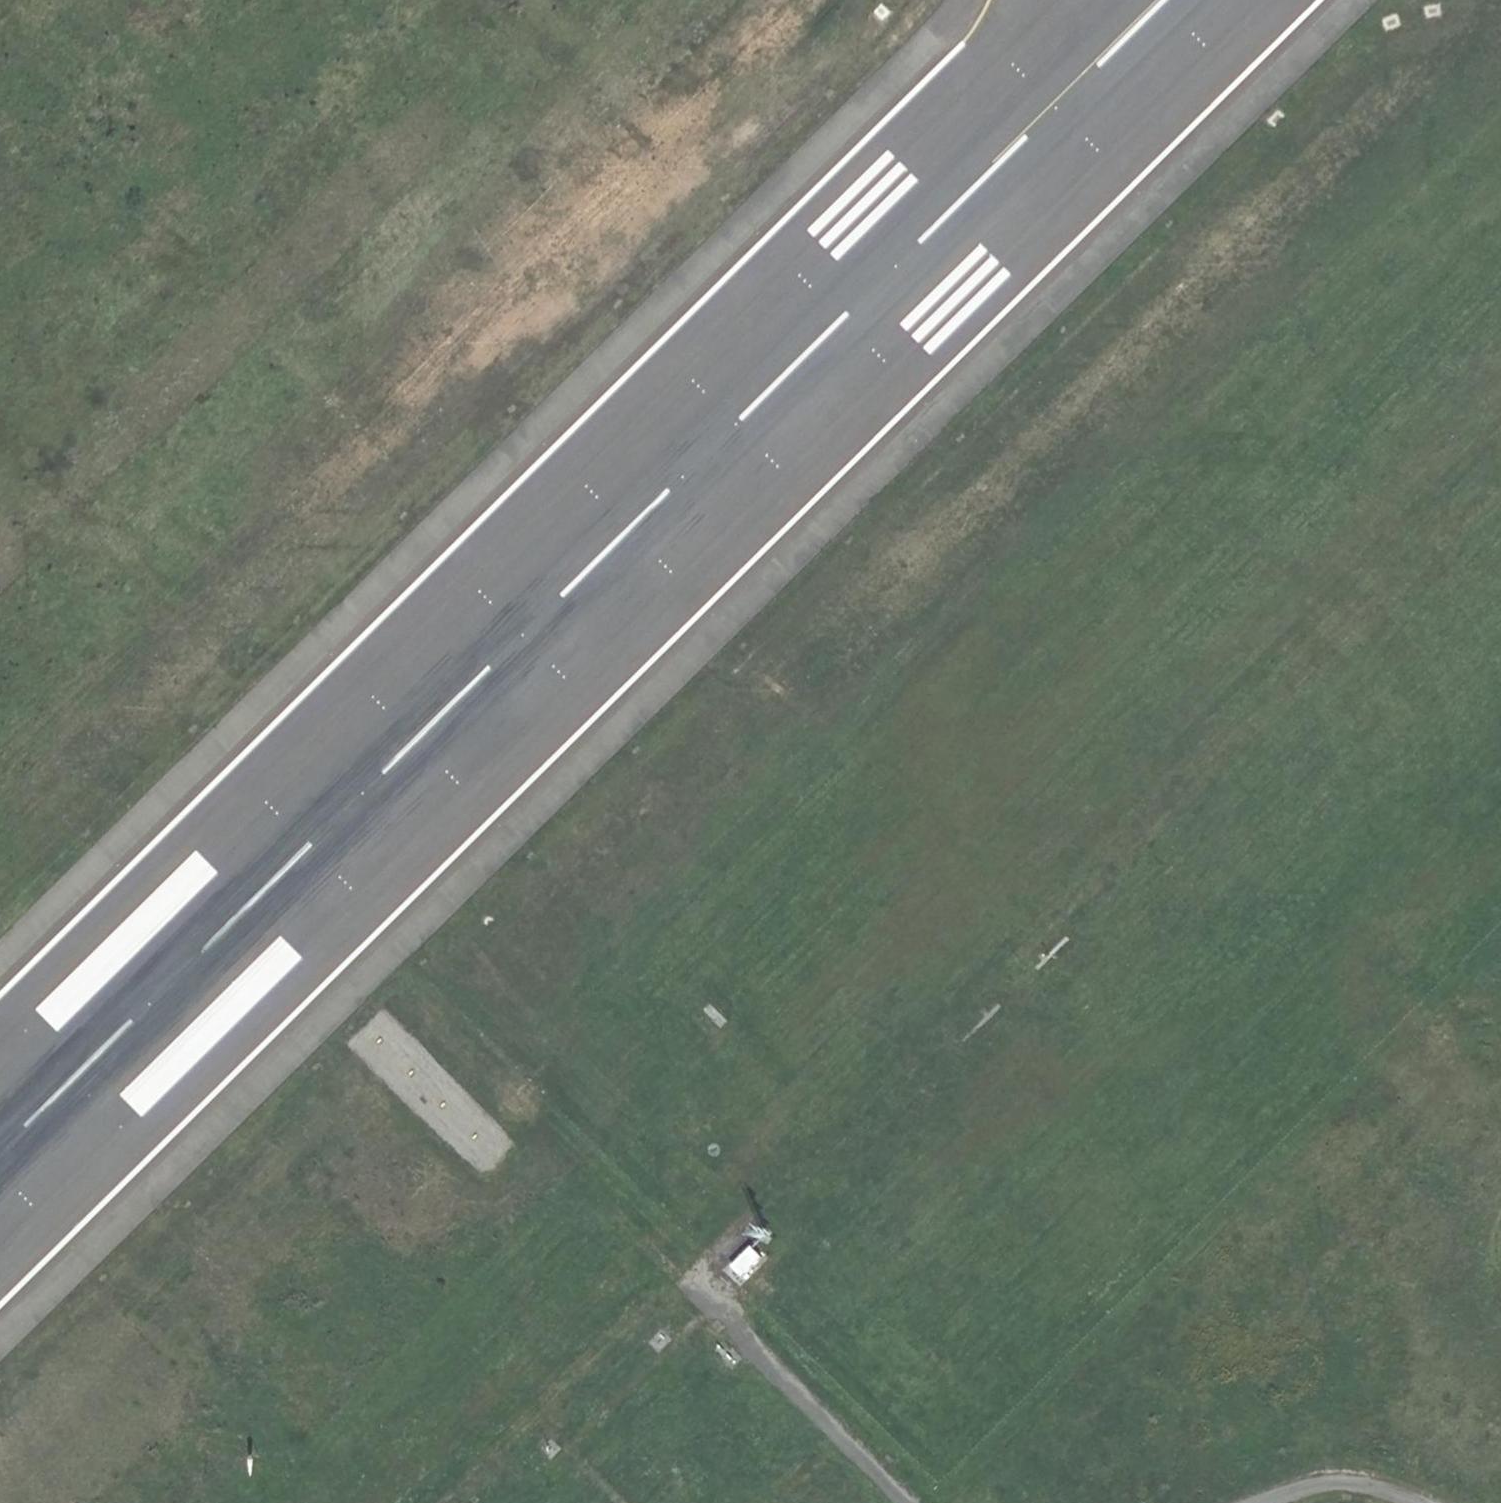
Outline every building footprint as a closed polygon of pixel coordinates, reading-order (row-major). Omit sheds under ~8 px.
[(746,1277),(766,1258),(757,1249),(738,1267),(746,1277)]
